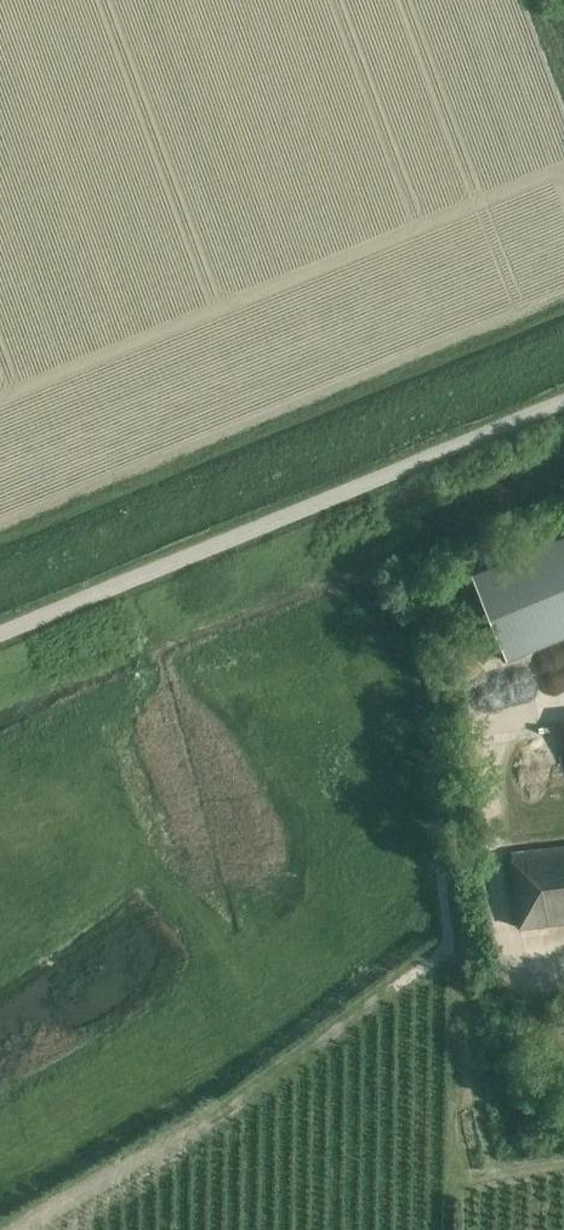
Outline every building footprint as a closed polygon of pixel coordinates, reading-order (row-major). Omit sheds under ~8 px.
[(508,663),(563,639),(563,540),(473,578),(508,663)] [(512,854),(520,929),(563,924),(563,848),(512,854)]
